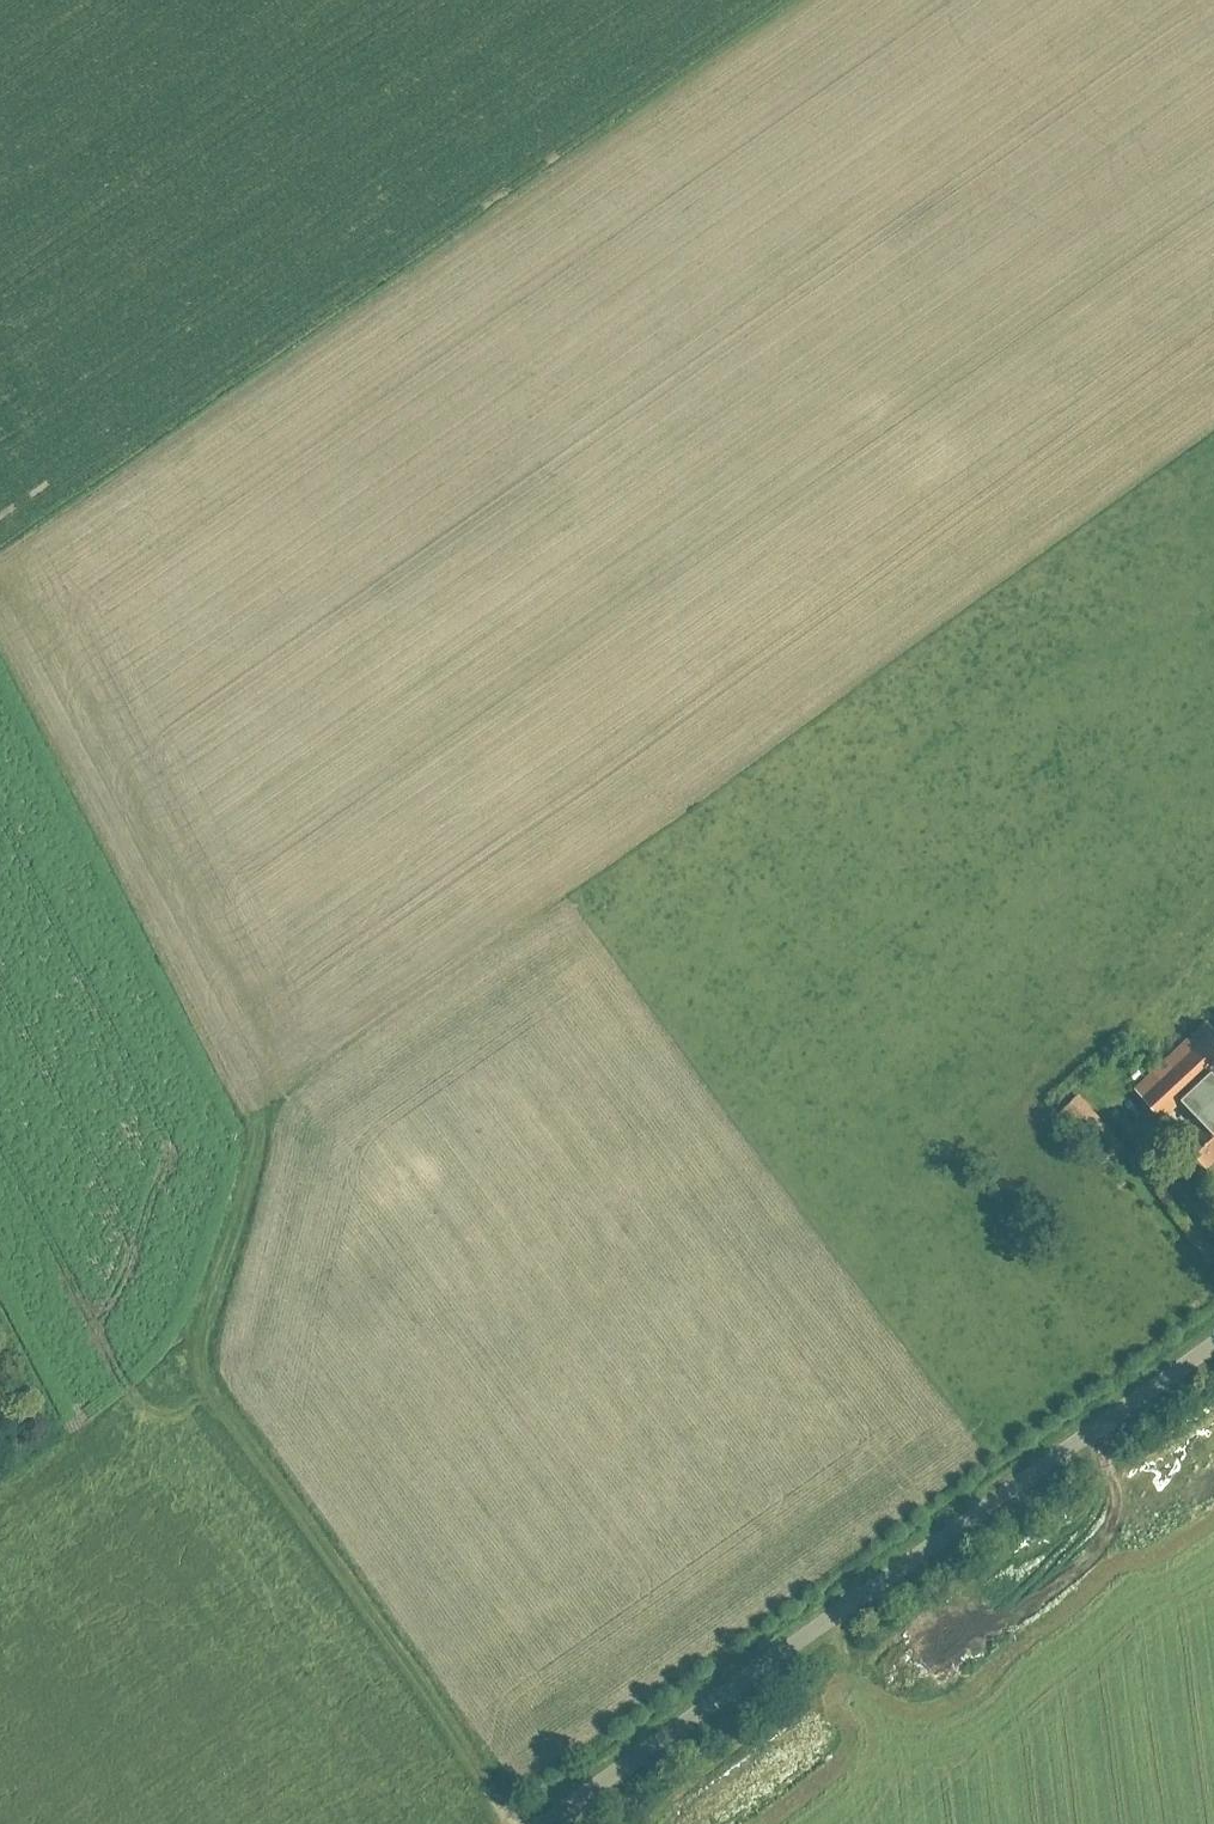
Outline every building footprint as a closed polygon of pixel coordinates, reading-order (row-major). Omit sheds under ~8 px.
[(1154,1117),(1213,1073),(1213,1038),(1209,1032),(1132,1088),(1154,1117)] [(1205,1169),(1213,1159),(1213,1095),(1173,1140),(1205,1169)] [(1080,1096),(1057,1117),(1099,1164),(1122,1142),(1080,1096)]
